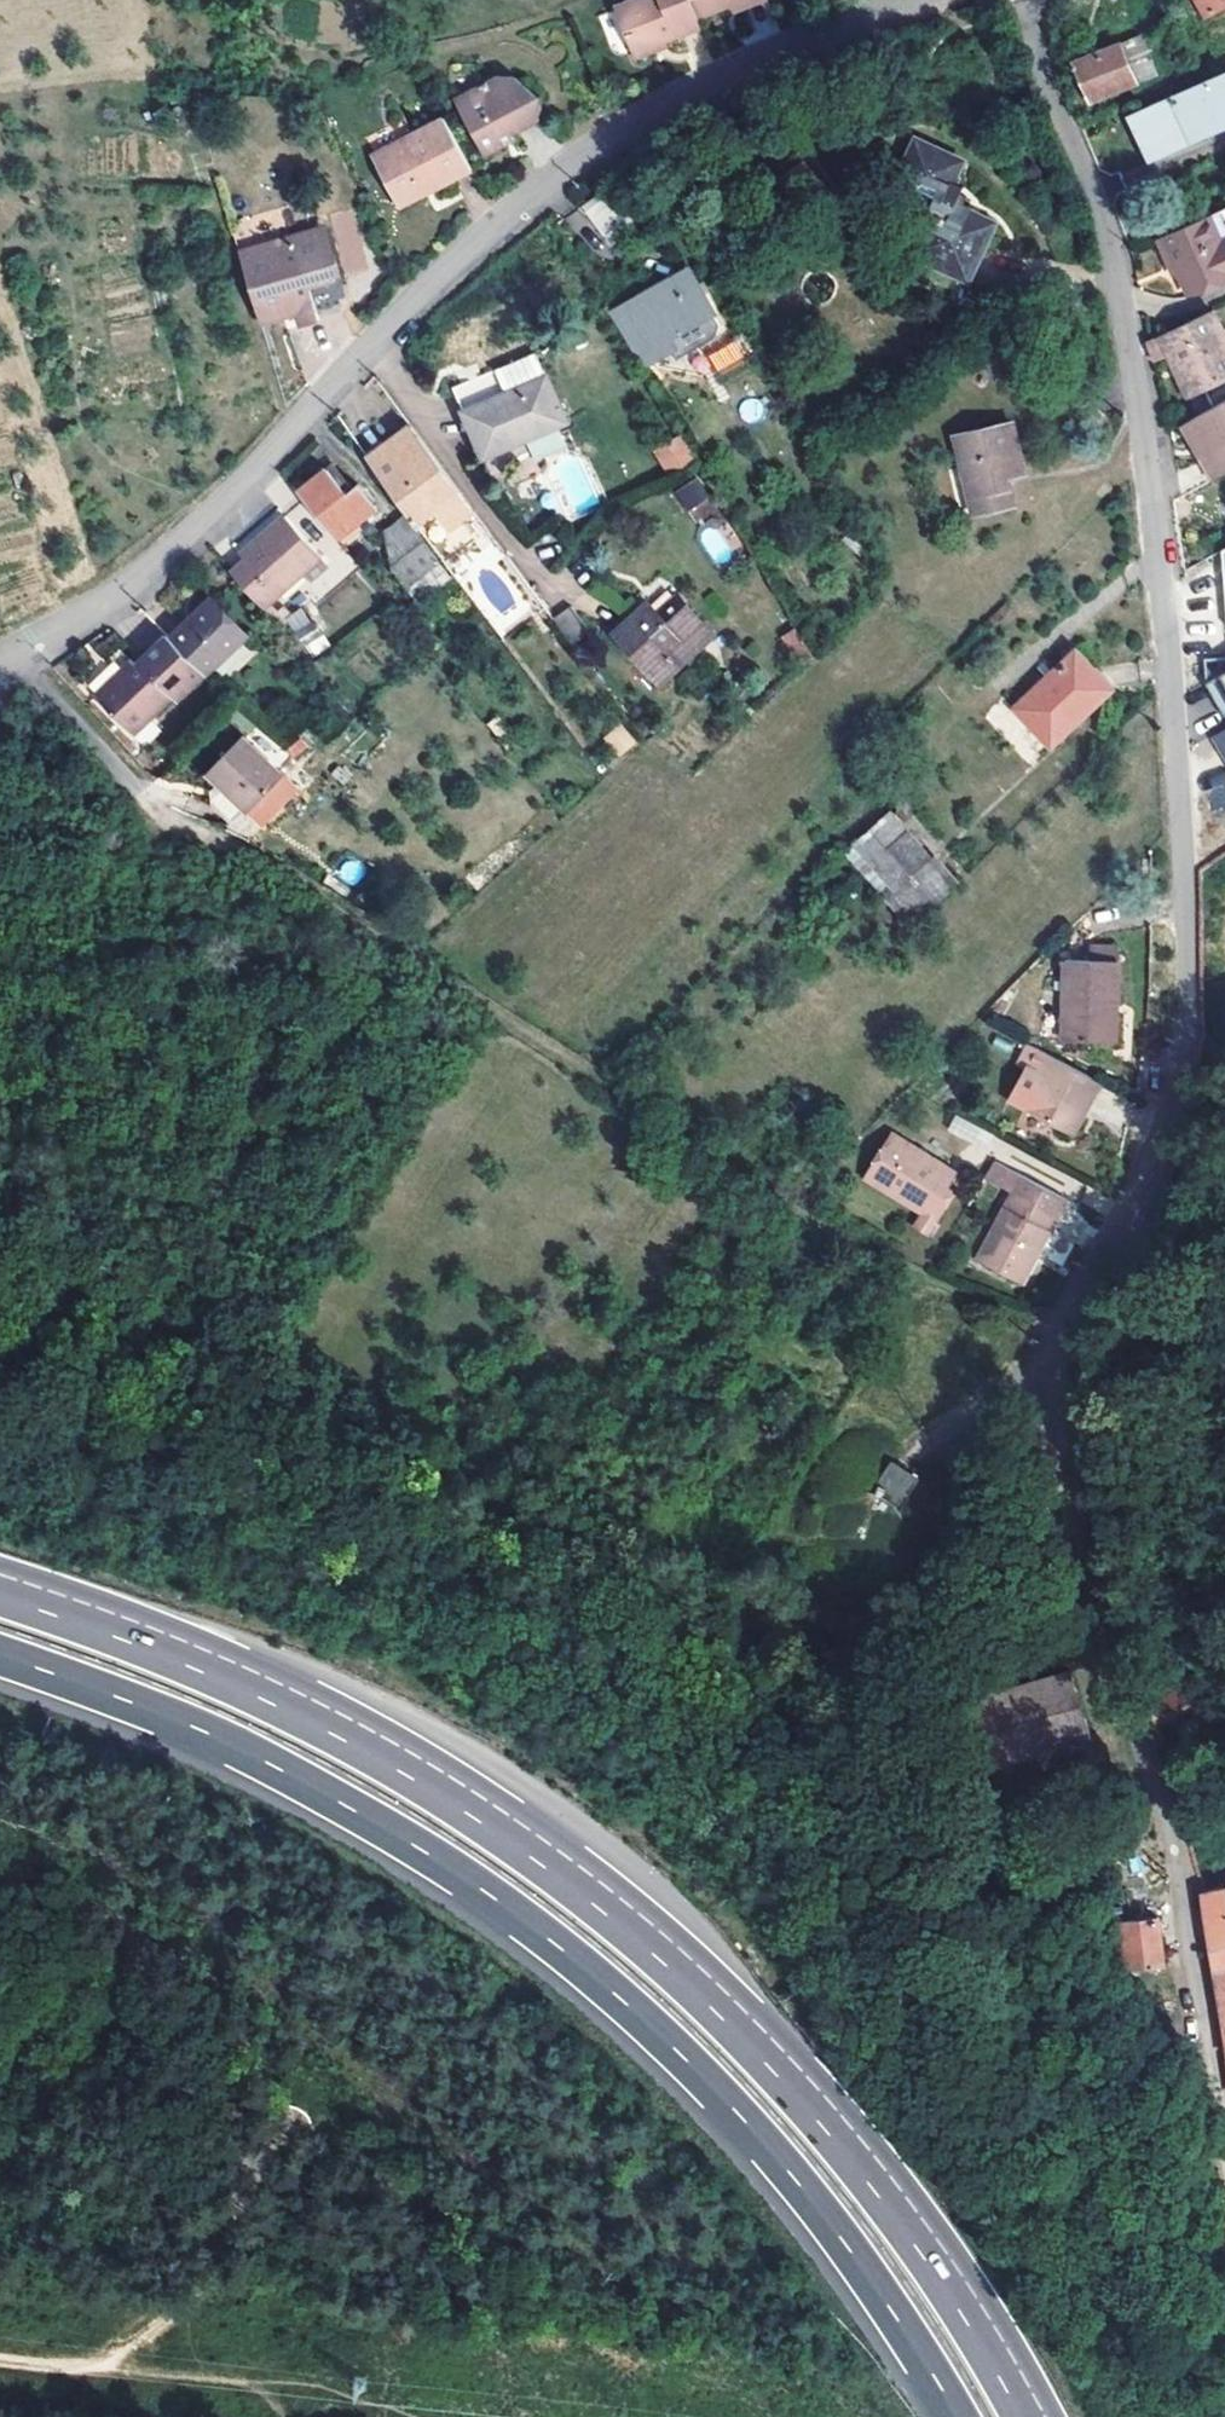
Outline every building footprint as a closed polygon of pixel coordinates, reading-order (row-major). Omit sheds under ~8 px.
[(614,7),(633,55),(658,46),(657,40),(699,23),(695,15),(690,0),(631,0),(614,7)] [(731,0),(690,0),(695,15),(731,0)] [(1212,17),(1224,10),(1224,0),(1201,0),(1212,17)] [(658,46),(701,28),(699,23),(657,40),(658,46)] [(1141,34),(1074,65),(1092,104),(1155,76),(1150,65),(1153,63),(1141,34)] [(542,112),(542,91),(527,99),(517,78),(495,72),(488,76),(487,74),(480,78),(481,80),(455,94),(487,151),(515,134),(511,130),(542,112)] [(527,99),(542,91),(525,75),(517,78),(527,99)] [(1132,122),(1151,160),(1224,126),(1224,79),(1132,122)] [(430,180),(433,188),(474,169),(447,118),(376,151),(397,195),(430,180)] [(963,161),(920,144),(904,189),(919,195),(917,202),(928,223),(933,226),(924,252),(982,275),(1001,218),(977,208),(979,203),(973,200),(975,192),(969,189),(971,184),(965,181),(967,175),(959,171),(963,161)] [(401,203),(433,188),(430,180),(397,195),(401,203)] [(603,194),(584,204),(604,243),(624,233),(603,194)] [(354,210),(331,214),(342,273),(366,269),(354,210)] [(1163,237),(1174,260),(1178,258),(1183,271),(1192,290),(1224,276),(1224,241),(1213,214),(1163,237)] [(322,222),(240,244),(258,309),(294,299),(298,312),(301,323),(318,319),(317,309),(343,301),(322,222)] [(1178,258),(1174,260),(1180,272),(1183,271),(1178,258)] [(688,276),(626,316),(640,337),(657,327),(668,344),(713,315),(688,276)] [(294,299),(258,309),(261,321),(298,312),(294,299)] [(1224,380),(1224,334),(1224,332),(1214,310),(1160,337),(1153,340),(1157,364),(1170,357),(1175,368),(1180,366),(1194,395),(1224,380)] [(495,376),(538,359),(522,320),(479,337),(495,376)] [(705,352),(715,372),(747,358),(738,337),(705,352)] [(495,376),(453,394),(483,463),(567,430),(538,359),(495,376)] [(1180,366),(1175,368),(1189,397),(1194,395),(1180,366)] [(756,395),(738,406),(748,423),(766,412),(756,395)] [(1224,475),(1224,403),(1188,425),(1207,458),(1200,462),(1212,482),(1224,475)] [(990,494),(994,511),(1016,504),(1013,479),(1029,475),(1026,464),(1017,421),(960,437),(975,498),(990,494)] [(418,436),(411,427),(386,445),(393,455),(418,436)] [(666,474),(694,457),(678,432),(650,450),(666,474)] [(474,512),(418,436),(393,455),(386,445),(368,459),(416,524),(434,510),(449,530),(474,512)] [(334,466),(327,471),(346,495),(353,490),(334,466)] [(346,495),(327,471),(298,496),(335,542),(376,508),(359,486),(353,490),(346,495)] [(672,492),(686,512),(708,496),(694,476),(672,492)] [(994,511),(990,494),(975,498),(979,516),(994,511)] [(449,530),(434,510),(416,524),(430,545),(449,530)] [(245,565),(231,576),(264,613),(271,607),(322,562),(287,521),(265,539),(268,544),(261,549),(258,545),(241,559),(245,565)] [(384,538),(391,574),(405,593),(440,567),(405,523),(384,538)] [(715,563),(732,554),(714,524),(698,533),(715,563)] [(265,539),(258,545),(261,549),(268,544),(265,539)] [(713,642),(680,602),(659,619),(650,608),(615,638),(658,687),(713,642)] [(570,605),(553,619),(574,648),(591,633),(570,605)] [(188,628),(172,642),(203,673),(206,677),(247,641),(218,607),(190,630),(188,628)] [(280,619),(271,607),(264,613),(281,633),(293,623),(285,614),(280,619)] [(780,635),(794,659),(808,651),(795,627),(780,635)] [(170,639),(132,674),(124,681),(119,675),(112,681),(91,700),(131,740),(203,673),(172,642),(170,639)] [(1051,748),(1108,689),(1071,653),(1014,711),(1051,748)] [(104,671),(112,681),(119,675),(124,681),(132,674),(118,658),(104,671)] [(1203,690),(1224,677),(1224,665),(1202,666),(1203,690)] [(1203,690),(1220,720),(1224,717),(1224,677),(1203,690)] [(621,724),(606,737),(620,754),(636,740),(621,724)] [(1213,740),(1224,761),(1224,733),(1213,740)] [(247,738),(210,771),(222,782),(249,809),(249,810),(284,775),(247,738)] [(284,775),(249,810),(265,825),(299,790),(284,775)] [(249,809),(222,782),(215,790),(214,803),(233,822),(249,809)] [(933,857),(890,813),(870,832),(914,877),(933,857)] [(1100,962),(1121,962),(1123,948),(1101,947),(1100,962)] [(1100,962),(1068,962),(1064,1042),(1110,1043),(1112,1003),(1119,1003),(1121,962),(1100,962)] [(1118,1044),(1119,1003),(1112,1003),(1110,1043),(1118,1044)] [(1036,1064),(1033,1071),(1014,1104),(1070,1134),(1085,1107),(1088,1109),(1101,1087),(1031,1047),(1026,1059),(1036,1064)] [(1036,1064),(1026,1059),(1023,1066),(1033,1071),(1036,1064)] [(948,1130),(971,1143),(978,1129),(955,1117),(948,1130)] [(966,1180),(898,1137),(870,1182),(923,1214),(914,1229),(929,1238),(966,1180)] [(1014,1198),(979,1265),(1021,1286),(1064,1203),(995,1167),(986,1184),(1014,1198)] [(939,1475),(936,1468),(966,1439),(942,1414),(912,1443),(905,1442),(898,1441),(890,1441),(883,1442),(877,1445),(871,1448),(865,1453),(860,1459),(857,1465),(854,1471),(853,1479),(852,1485),(853,1493),(855,1499),(858,1506),(863,1512),(868,1517),(873,1522),(880,1525),(887,1526),(894,1527),(901,1527),(908,1526),(915,1523),(921,1520),(926,1515),(931,1509),(935,1503),(938,1496),(939,1489),(939,1482),(939,1475)] [(1066,1677),(962,1716),(988,1783),(1090,1744),(1066,1677)] [(1176,1701),(1174,1697),(1149,1704),(1155,1731),(1182,1721),(1181,1716),(1192,1712),(1187,1698),(1176,1701)] [(1207,1894),(1224,2028),(1224,1887),(1207,1894)] [(1131,1972),(1167,1968),(1161,1919),(1125,1925),(1131,1972)] [(948,2187),(961,2175),(953,2166),(940,2177),(948,2187)]
